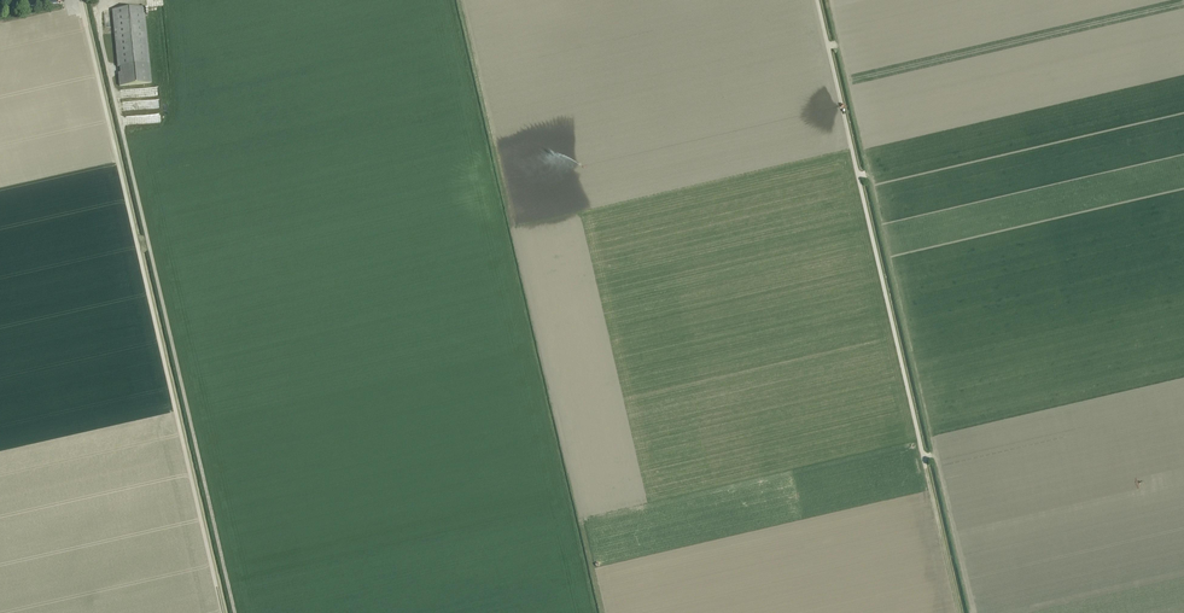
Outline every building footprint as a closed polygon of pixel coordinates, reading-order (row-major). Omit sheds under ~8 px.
[(56,0),(11,0),(12,8),(57,4),(56,0)] [(72,2),(65,3),(67,14),(74,13),(72,2)] [(144,7),(112,10),(117,67),(120,67),(120,73),(118,73),(119,86),(151,83),(144,7)]
